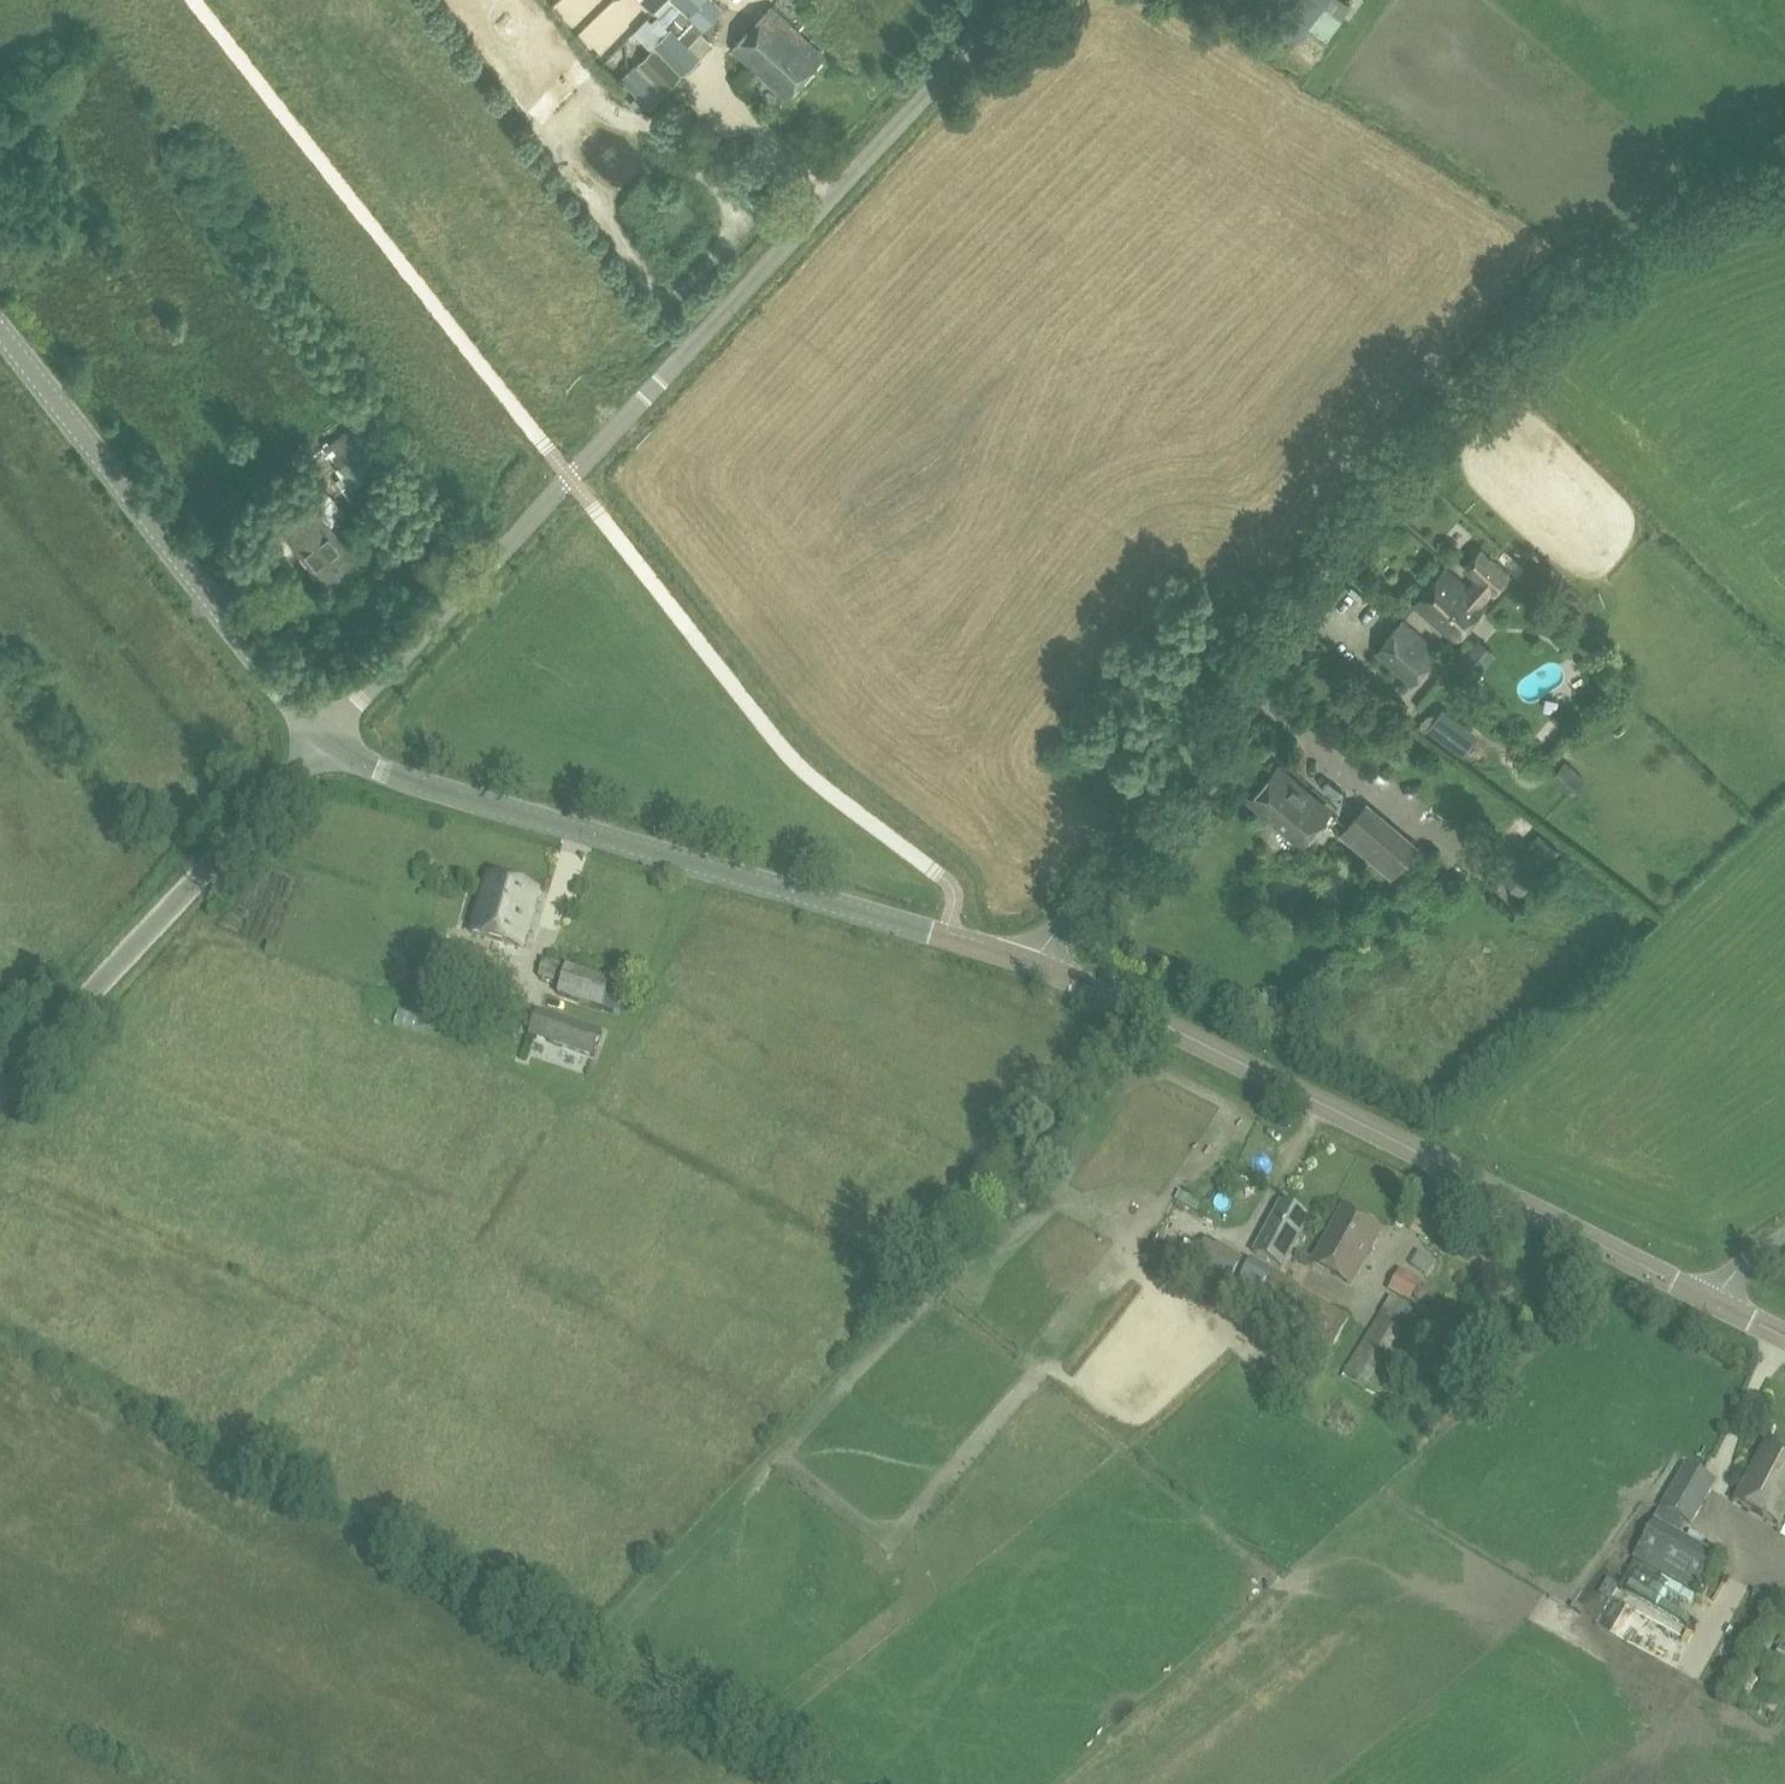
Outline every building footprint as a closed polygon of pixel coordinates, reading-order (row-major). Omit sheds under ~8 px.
[(652,11),(662,0),(640,0),(652,11)] [(681,7),(704,28),(705,28),(721,10),(710,0),(673,0),(681,7)] [(1273,19),(1300,39),(1329,0),(1289,0),(1273,19)] [(646,29),(657,41),(654,44),(682,73),(699,57),(711,44),(700,33),(704,28),(681,7),(673,16),(667,9),(646,29)] [(771,7),(733,49),(786,98),(824,56),(771,7)] [(655,49),(637,66),(623,78),(649,106),(681,77),(655,49)] [(332,457),(344,474),(382,445),(371,427),(332,457)] [(307,497),(276,522),(321,580),(353,555),(307,497)] [(1487,603),(1485,602),(1493,594),(1494,595),(1513,574),(1481,546),(1464,568),(1475,578),(1468,587),(1446,568),(1415,604),(1456,639),(1487,603)] [(1411,684),(1438,652),(1402,621),(1375,653),(1411,684)] [(1452,665),(1473,682),(1494,656),(1474,639),(1452,665)] [(1427,728),(1463,756),(1480,734),(1444,706),(1427,728)] [(1549,777),(1570,796),(1585,779),(1564,760),(1549,777)] [(1279,765),(1250,798),(1301,842),(1330,809),(1279,765)] [(1339,837),(1391,881),(1420,848),(1367,803),(1339,837)] [(1541,835),(1502,878),(1520,894),(1559,851),(1541,835)] [(486,876),(470,932),(522,947),(538,891),(486,876)] [(450,1007),(453,996),(504,1009),(511,986),(461,971),(461,972),(443,967),(450,944),(434,939),(416,999),(450,1007)] [(561,984),(558,994),(558,995),(603,1010),(612,981),(567,966),(543,959),(538,977),(561,984)] [(426,1013),(398,1006),(393,1024),(421,1032),(426,1013)] [(538,1010),(530,1035),(593,1057),(603,1032),(538,1010)] [(1282,1270),(1291,1252),(1310,1218),(1281,1202),(1262,1237),(1253,1253),(1282,1270)] [(1380,1230),(1343,1209),(1313,1263),(1350,1284),(1380,1230)] [(1244,1259),(1218,1244),(1205,1265),(1230,1281),(1244,1259)] [(1281,1324),(1301,1288),(1252,1259),(1231,1295),(1281,1324)] [(1407,1300),(1418,1280),(1400,1273),(1391,1290),(1407,1300)] [(1302,1289),(1301,1288),(1281,1324),(1331,1352),(1349,1317),(1302,1289)] [(1379,1314),(1346,1368),(1341,1377),(1363,1391),(1412,1310),(1390,1296),(1380,1314),(1379,1314)] [(1256,1377),(1269,1387),(1280,1371),(1267,1362),(1256,1377)] [(1766,1441),(1734,1501),(1780,1526),(1784,1519),(1784,1520),(1784,1451),(1766,1441)] [(1693,1525),(1717,1482),(1683,1464),(1660,1506),(1693,1525)] [(1697,1594),(1718,1556),(1654,1519),(1632,1557),(1697,1594)]
